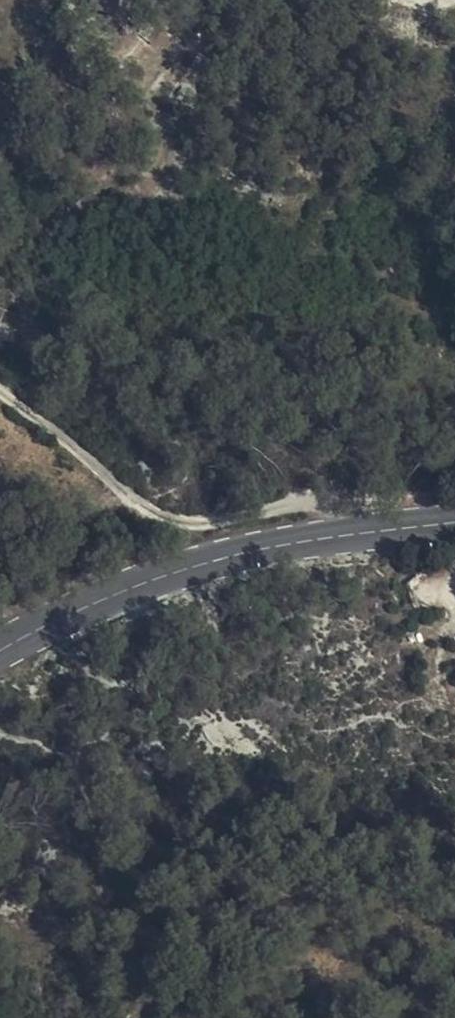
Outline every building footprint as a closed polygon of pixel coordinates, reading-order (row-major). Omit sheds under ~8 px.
[(120,12),(120,0),(92,0),(92,11),(120,12)]
